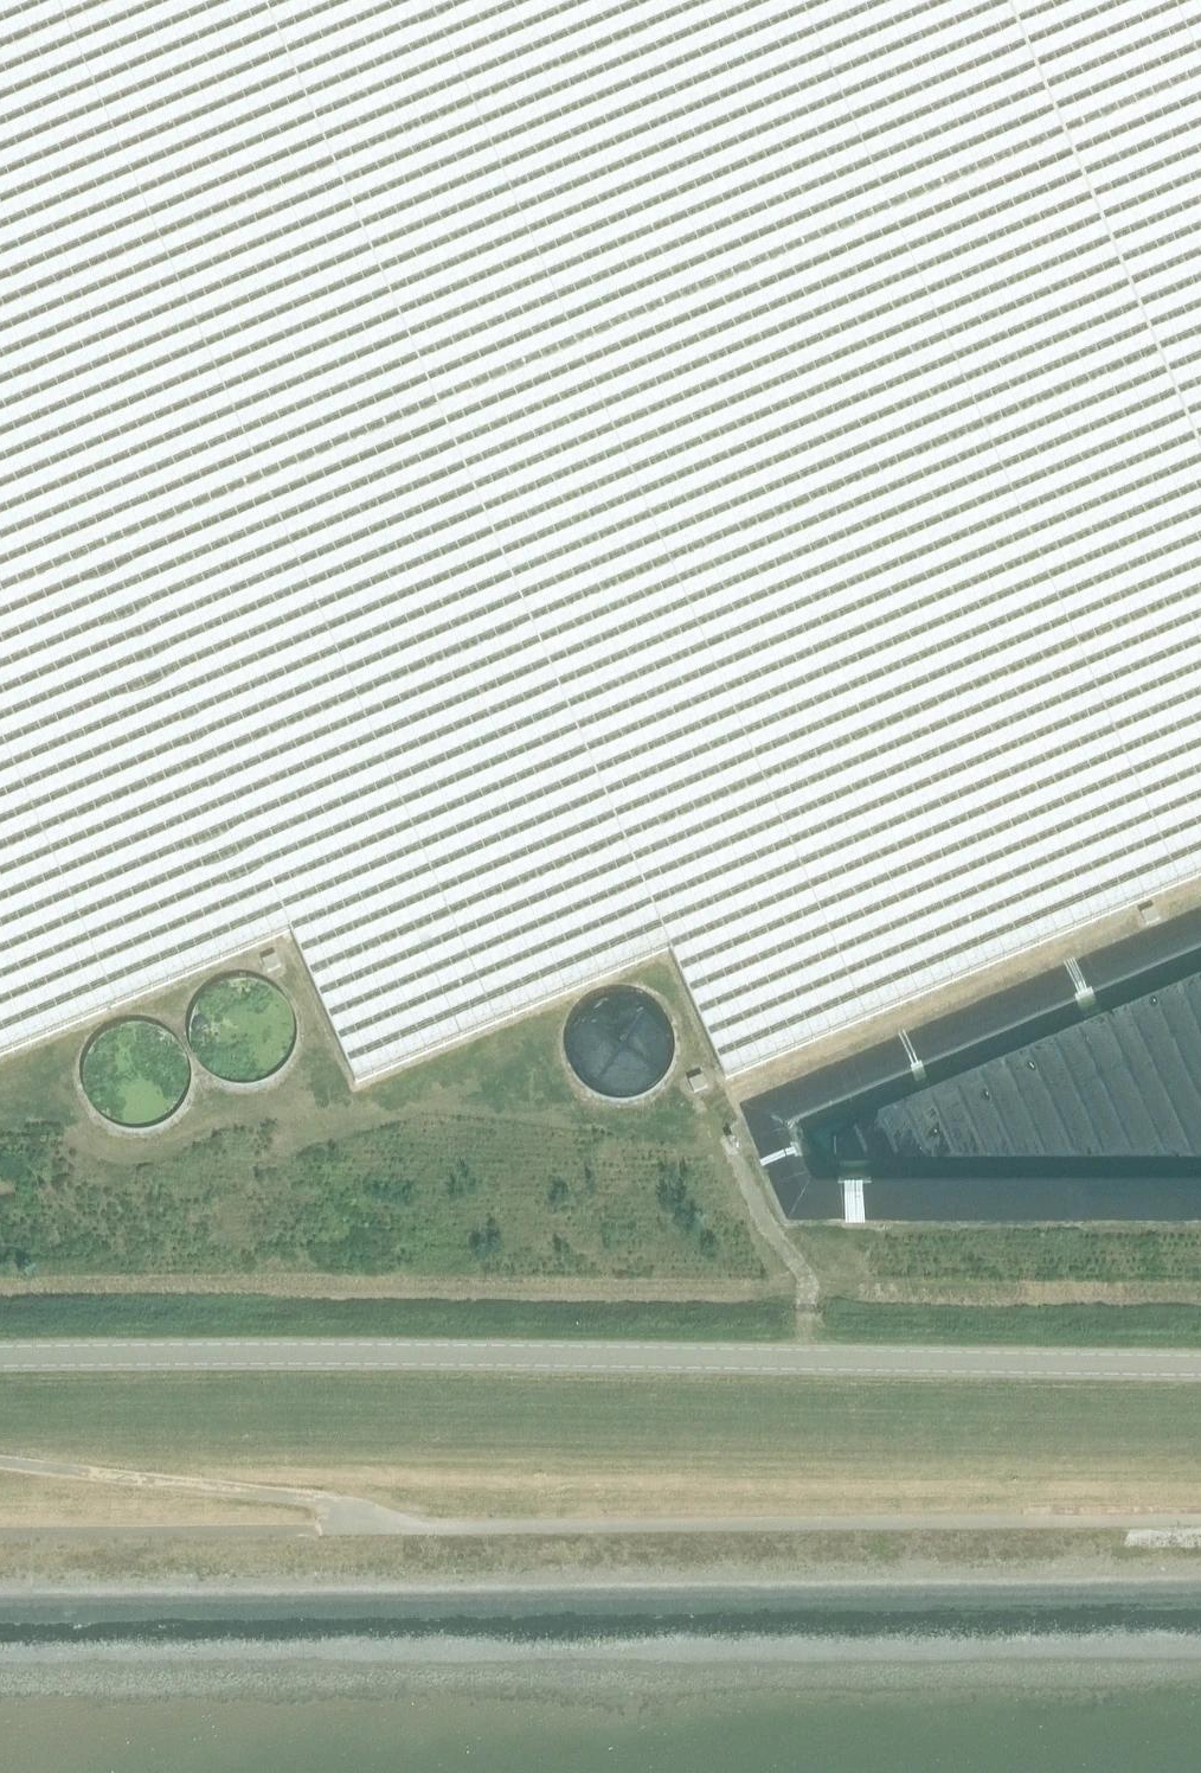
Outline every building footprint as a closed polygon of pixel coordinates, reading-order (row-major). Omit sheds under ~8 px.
[(291,932),(356,1084),(670,949),(726,1080),(1200,876),(1200,0),(0,0),(0,1056),(291,932)] [(296,1042),(297,1031),(296,1021),(294,1013),(289,1002),(283,994),(274,987),(264,981),(247,978),(236,978),(227,980),(216,985),(208,991),(200,999),(195,1009),(191,1019),(190,1030),(191,1042),(195,1053),(199,1061),(206,1069),(212,1075),(222,1080),(230,1083),(242,1085),(252,1084),(263,1081),(272,1077),(282,1069),(288,1061),(293,1053),(296,1042)] [(672,1057),(673,1046),(672,1035),(670,1027),(664,1016),(659,1009),(650,1002),(640,996),(623,992),(612,992),(603,995),(592,1000),(584,1006),(576,1014),(571,1024),(567,1033),(566,1045),(567,1057),(571,1068),(575,1076),(582,1084),(588,1089),(598,1095),(606,1097),(618,1099),(628,1099),(639,1096),(648,1091),(657,1084),(664,1076),(668,1067),(672,1057)] [(186,1088),(187,1077),(187,1066),(184,1058),(179,1047),(173,1040),(165,1033),(154,1027),(138,1023),(126,1023),(117,1026),(106,1031),(98,1037),(91,1045),(85,1055),(82,1064),(80,1076),(81,1088),(85,1099),(89,1107),(96,1115),(102,1120),(112,1126),(120,1128),(132,1130),(142,1130),(153,1127),(162,1122),(172,1115),(178,1107),(183,1099),(186,1088)]
